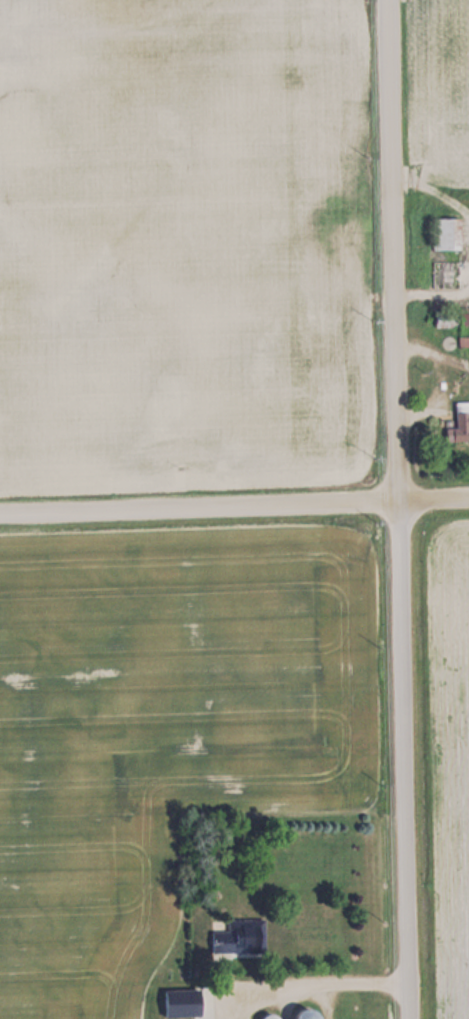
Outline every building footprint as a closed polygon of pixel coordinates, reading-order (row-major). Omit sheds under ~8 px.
[(432,250),(461,250),(461,218),(432,218),(432,250)] [(458,311),(458,326),(468,326),(468,311),(458,311)] [(455,402),(455,428),(446,428),(446,441),(468,441),(468,402),(455,402)] [(259,951),(259,918),(228,918),(228,929),(212,929),(212,951),(259,951)] [(314,1007),(295,1009),(296,1018),(316,1018),(314,1007)]
